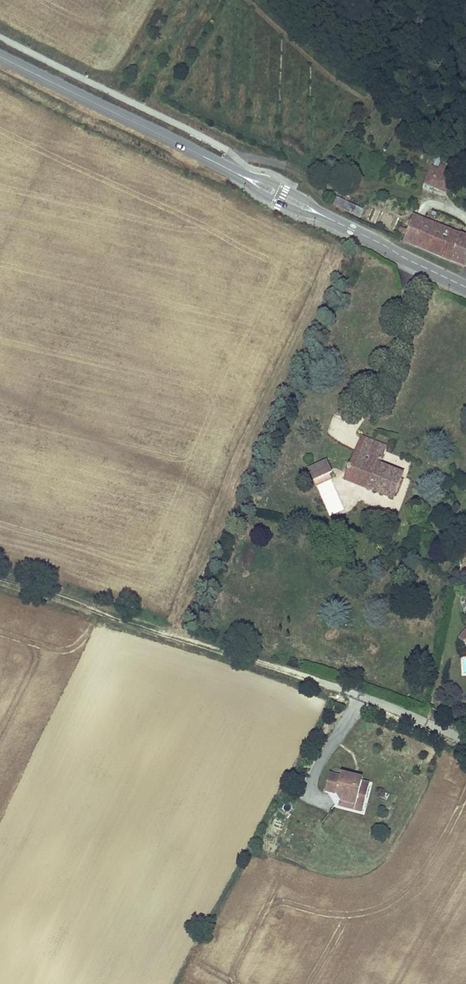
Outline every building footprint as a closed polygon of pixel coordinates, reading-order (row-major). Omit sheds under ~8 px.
[(438,171),(451,176),(454,171),(441,166),(438,171)] [(438,171),(431,169),(424,186),(434,190),(436,184),(447,188),(451,176),(438,171)] [(447,188),(436,184),(434,190),(445,194),(447,188)] [(337,199),(333,206),(360,219),(364,212),(337,199)] [(414,218),(403,244),(449,264),(461,238),(414,218)] [(461,238),(449,264),(462,270),(465,260),(465,241),(461,238)] [(358,462),(363,447),(357,445),(351,459),(358,462)] [(373,469),(379,452),(363,447),(358,462),(373,469)] [(373,469),(358,462),(351,459),(340,486),(365,495),(373,469)] [(307,469),(314,486),(334,477),(326,460),(307,469)] [(400,479),(373,469),(365,495),(391,504),(400,479)] [(271,512),(269,519),(281,521),(282,514),(271,512)] [(348,783),(349,778),(338,776),(338,779),(326,776),(323,793),(334,796),(338,804),(354,807),(356,798),(363,799),(366,785),(359,784),(359,782),(359,781),(358,781),(358,780),(357,780),(356,780),(355,779),(354,780),(354,781),(353,783),(348,783)] [(363,799),(356,798),(354,807),(338,804),(337,808),(360,813),(363,799)]
